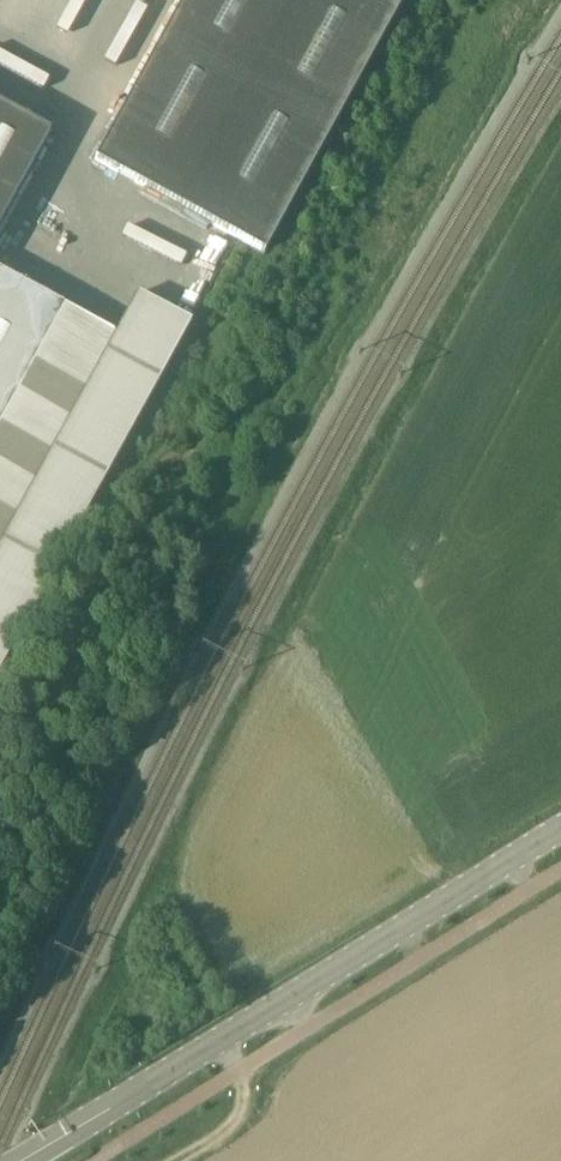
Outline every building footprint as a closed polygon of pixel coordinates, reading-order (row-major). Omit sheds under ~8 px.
[(32,122),(99,0),(0,0),(0,105),(32,122)] [(236,239),(263,254),(403,0),(402,0),(182,0),(94,161),(236,239)] [(50,132),(32,122),(0,105),(0,224),(50,132)] [(191,322),(148,298),(0,567),(0,670),(191,322)]
